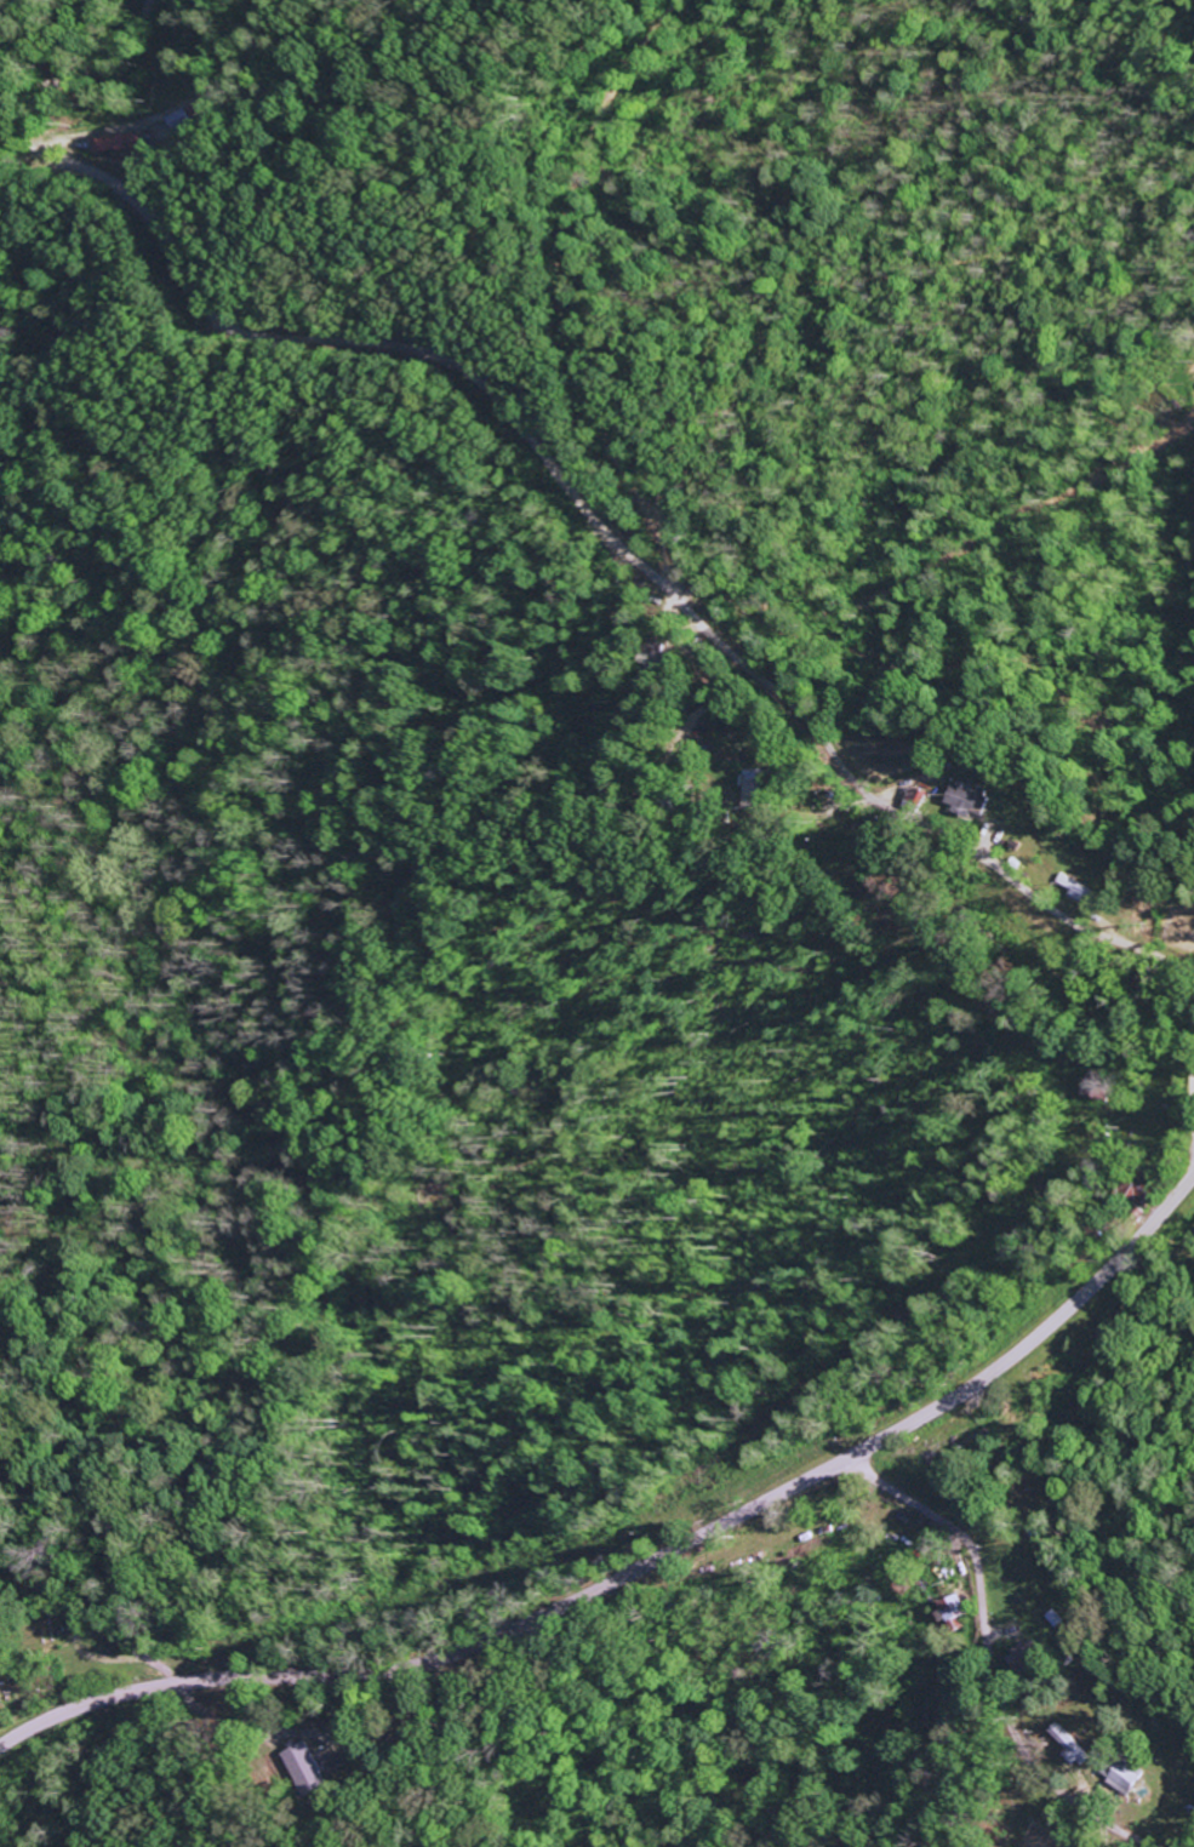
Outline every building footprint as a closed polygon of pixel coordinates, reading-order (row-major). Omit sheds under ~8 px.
[(946,810),(969,819),(972,811),(984,816),(991,797),(980,793),(982,789),(958,779),(946,810)] [(927,790),(909,786),(904,809),(922,812),(927,790)] [(956,1630),(952,1619),(964,1614),(957,1596),(926,1608),(933,1625),(940,1622),(945,1634),(956,1630)] [(1031,1643),(1000,1653),(1006,1671),(1037,1661),(1031,1643)] [(1085,1758),(1054,1724),(1041,1736),(1073,1770),(1085,1758)] [(282,1752),(300,1797),(323,1788),(305,1743),(282,1752)] [(1104,1778),(1127,1795),(1143,1773),(1120,1756),(1104,1778)]
